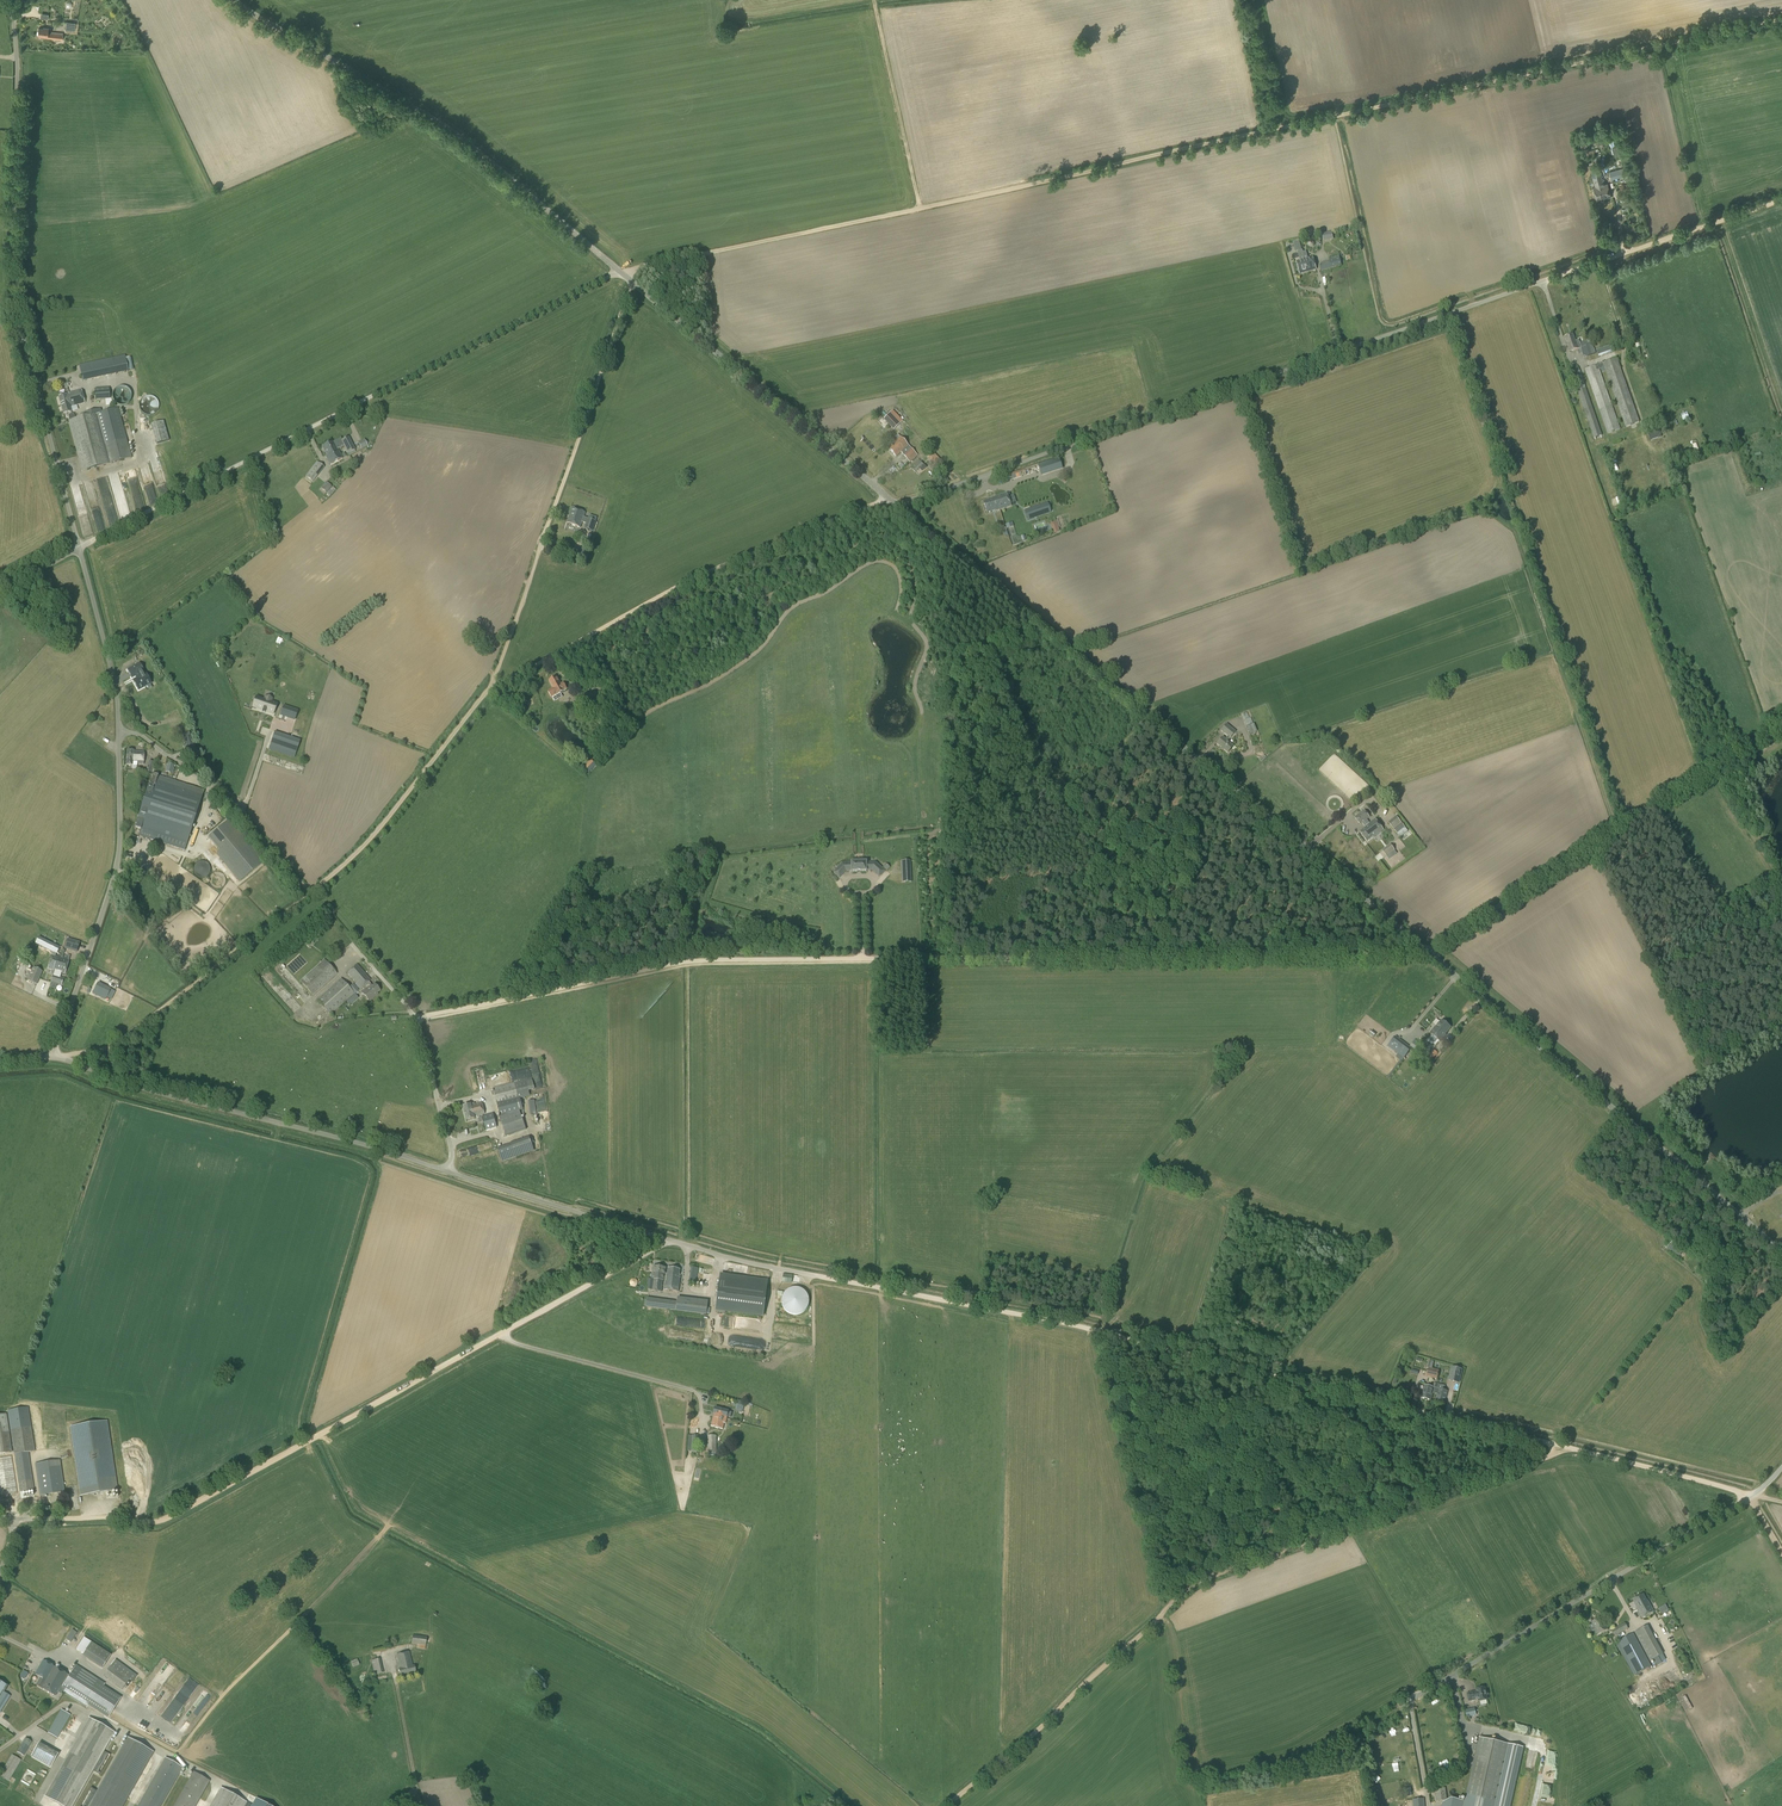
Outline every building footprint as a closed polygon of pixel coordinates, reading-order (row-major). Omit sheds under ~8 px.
[(51,28),(43,27),(43,28),(39,28),(38,36),(48,38),(62,39),(63,33),(51,31),(51,28)] [(1604,185),(1599,167),(1591,169),(1595,187),(1593,187),(1597,200),(1611,196),(1608,184),(1604,185)] [(1612,180),(1629,175),(1626,167),(1609,172),(1612,180)] [(1621,192),(1633,189),(1631,182),(1620,186),(1621,192)] [(1332,232),(1322,233),(1324,242),(1333,240),(1332,232)] [(1308,272),(1317,270),(1316,269),(1313,257),(1308,258),(1306,251),(1304,256),(1308,272)] [(1308,272),(1304,256),(1299,257),(1300,260),(1300,261),(1296,261),(1300,274),(1308,272)] [(1322,271),(1342,265),(1339,256),(1329,259),(1330,262),(1320,264),(1322,271)] [(1575,341),(1573,334),(1565,337),(1570,352),(1578,349),(1581,348),(1584,347),(1586,355),(1587,356),(1592,355),(1592,354),(1596,353),(1594,347),(1590,349),(1589,343),(1586,344),(1585,340),(1580,342),(1579,340),(1575,341)] [(1640,357),(1644,356),(1641,349),(1645,348),(1643,342),(1636,344),(1640,357)] [(1615,348),(1601,354),(1602,358),(1616,352),(1615,348)] [(1640,422),(1617,358),(1585,369),(1607,434),(1621,429),(1600,370),(1600,369),(1605,368),(1606,371),(1626,427),(1640,422)] [(84,371),(104,367),(103,360),(79,365),(83,381),(87,380),(84,371)] [(1643,366),(1637,367),(1642,388),(1649,387),(1643,366)] [(122,406),(123,406),(125,406),(126,405),(128,404),(129,403),(130,402),(131,400),(131,399),(131,397),(131,395),(131,394),(130,392),(130,391),(129,390),(127,389),(126,388),(124,387),(123,387),(121,387),(120,387),(118,388),(117,388),(115,389),(114,390),(113,392),(113,393),(112,395),(112,396),(112,398),(113,400),(114,401),(114,402),(116,404),(117,405),(118,405),(120,406),(122,406)] [(95,400),(110,399),(109,388),(94,389),(95,400)] [(66,395),(58,397),(63,415),(71,413),(70,407),(85,403),(81,389),(66,394),(66,395)] [(83,471),(109,464),(131,458),(127,439),(118,408),(101,413),(100,409),(80,415),(81,418),(70,421),(83,471)] [(894,430),(903,421),(893,411),(883,420),(894,430)] [(1687,423),(1693,419),(1690,414),(1684,417),(1687,423)] [(1650,440),(1662,436),(1659,427),(1647,430),(1650,440)] [(337,450),(337,449),(343,446),(347,454),(355,450),(349,437),(334,445),(333,442),(322,447),(326,455),(337,450)] [(918,455),(908,445),(900,437),(888,449),(896,457),(901,452),(903,454),(902,455),(910,463),(918,455)] [(361,449),(367,446),(364,440),(358,443),(361,449)] [(326,455),(325,456),(330,465),(342,458),(338,449),(337,450),(326,455)] [(933,453),(927,459),(934,466),(940,460),(933,453)] [(1040,463),(1043,474),(1064,469),(1061,459),(1059,460),(1059,458),(1040,463)] [(326,466),(319,460),(307,474),(313,480),(326,466)] [(1028,473),(1041,469),(1039,465),(1027,469),(1028,473)] [(1018,482),(1023,504),(1036,501),(1031,479),(1018,482)] [(326,493),(332,487),(326,482),(320,488),(326,493)] [(330,497),(336,490),(333,487),(326,494),(330,497)] [(996,511),(1011,506),(1007,493),(991,498),(992,499),(983,502),(987,513),(995,510),(996,511)] [(1612,499),(1614,505),(1620,503),(1618,497),(1612,499)] [(1028,520),(1051,512),(1046,498),(1039,501),(1040,504),(1024,510),(1028,520)] [(586,513),(572,508),(572,509),(570,508),(569,512),(570,513),(569,516),(567,522),(580,527),(586,513)] [(592,532),(596,522),(588,519),(584,529),(592,532)] [(583,562),(587,551),(580,548),(576,560),(583,562)] [(128,670),(132,678),(136,676),(137,679),(133,682),(138,691),(150,684),(145,675),(143,672),(144,672),(139,664),(128,670)] [(549,680),(553,688),(549,691),(552,697),(567,689),(564,684),(561,685),(557,677),(549,680)] [(260,698),(256,709),(273,715),(277,703),(271,702),(272,699),(265,697),(264,699),(260,698)] [(603,710),(588,697),(584,702),(594,712),(597,708),(601,712),(603,710)] [(304,700),(301,704),(305,708),(309,704),(304,700)] [(283,705),(280,716),(287,718),(291,708),(283,705)] [(1250,726),(1255,723),(1249,714),(1244,718),(1250,726)] [(95,739),(103,727),(95,722),(92,727),(88,725),(84,732),(95,739)] [(1231,738),(1236,732),(1227,724),(1221,731),(1228,736),(1225,739),(1223,738),(1217,744),(1228,753),(1233,747),(1227,741),(1230,738),(1231,738)] [(1252,735),(1259,732),(1256,725),(1249,727),(1252,735)] [(191,736),(189,732),(185,734),(187,738),(184,738),(190,756),(197,754),(191,736)] [(294,757),(300,740),(275,732),(269,749),(294,757)] [(134,750),(127,750),(126,765),(137,766),(137,764),(144,764),(144,752),(134,751),(134,750)] [(1261,758),(1266,763),(1270,759),(1265,754),(1261,758)] [(150,774),(155,762),(149,760),(145,772),(150,774)] [(586,767),(590,771),(596,765),(592,761),(586,767)] [(172,774),(174,765),(168,763),(165,772),(172,774)] [(204,791),(152,774),(135,828),(152,833),(150,839),(185,850),(204,791)] [(1368,825),(1365,821),(1370,817),(1364,810),(1355,817),(1360,824),(1363,823),(1366,827),(1365,827),(1366,828),(1360,832),(1367,841),(1373,837),(1374,838),(1384,830),(1375,819),(1368,825)] [(1397,834),(1405,827),(1396,816),(1388,823),(1397,834)] [(240,882),(265,861),(230,820),(209,838),(220,851),(216,855),(240,882)] [(1387,857),(1395,851),(1390,844),(1382,851),(1387,857)] [(864,862),(863,859),(854,859),(854,862),(851,862),(851,863),(842,863),(837,869),(843,874),(846,871),(852,871),(852,872),(866,871),(866,870),(872,870),(875,873),(881,867),(876,862),(866,863),(866,862),(864,862)] [(913,860),(904,860),(904,881),(913,881),(913,860)] [(200,861),(199,871),(208,873),(210,863),(200,861)] [(77,952),(79,943),(67,939),(65,947),(69,948),(68,949),(77,952)] [(53,955),(48,968),(54,970),(51,983),(62,986),(64,978),(60,977),(62,973),(65,973),(69,960),(61,958),(53,955)] [(312,995),(337,973),(325,959),(300,981),(312,995)] [(361,987),(371,978),(358,962),(348,971),(361,987)] [(277,970),(292,986),(298,980),(283,964),(277,970)] [(37,985),(43,971),(33,967),(27,981),(37,985)] [(355,994),(353,992),(349,987),(341,978),(316,1000),(330,1016),(355,994)] [(363,987),(373,998),(378,994),(377,993),(380,990),(374,984),(372,986),(369,982),(363,987)] [(105,1000),(111,989),(97,983),(92,994),(105,1000)] [(355,994),(346,1002),(349,1005),(358,997),(355,994)] [(1467,1014),(1478,1003),(1475,999),(1463,1010),(1467,1014)] [(1425,1024),(1430,1028),(1436,1022),(1430,1017),(1425,1024)] [(1436,1026),(1430,1033),(1441,1041),(1447,1035),(1446,1034),(1451,1027),(1442,1020),(1437,1027),(1436,1026)] [(1404,1059),(1412,1048),(1395,1036),(1387,1047),(1404,1059)] [(1432,1061),(1438,1053),(1433,1050),(1427,1057),(1432,1061)] [(493,1088),(497,1104),(530,1096),(526,1080),(493,1088)] [(485,1113),(481,1102),(471,1105),(471,1104),(463,1106),(467,1120),(475,1118),(474,1116),(485,1113)] [(505,1136),(525,1129),(518,1108),(498,1115),(505,1136)] [(514,1156),(535,1149),(531,1136),(510,1142),(514,1156)] [(1683,1251),(1673,1243),(1668,1249),(1679,1257),(1683,1251)] [(663,1280),(665,1281),(666,1281),(667,1274),(665,1274),(666,1267),(653,1266),(651,1279),(654,1280),(653,1291),(662,1292),(663,1280)] [(666,1281),(665,1281),(664,1290),(679,1292),(681,1275),(680,1275),(680,1270),(668,1268),(667,1274),(666,1281)] [(763,1315),(767,1282),(722,1276),(717,1312),(724,1313),(724,1309),(763,1315)] [(789,1305),(790,1305),(792,1305),(794,1304),(795,1303),(796,1302),(797,1301),(798,1300),(798,1298),(799,1296),(799,1295),(798,1293),(798,1292),(797,1290),(796,1289),(795,1288),(793,1287),(792,1287),(790,1286),(789,1286),(787,1286),(785,1287),(784,1288),(783,1289),(782,1290),(781,1291),(780,1293),(780,1294),(780,1296),(780,1297),(780,1299),(781,1301),(782,1302),(783,1303),(784,1304),(786,1305),(787,1305),(789,1305)] [(706,1314),(708,1301),(677,1297),(677,1301),(647,1298),(645,1307),(706,1314)] [(1463,1369),(1452,1365),(1448,1380),(1455,1382),(1458,1373),(1462,1374),(1463,1369)] [(1437,1379),(1439,1370),(1429,1368),(1427,1377),(1437,1379)] [(1445,1386),(1438,1384),(1437,1388),(1434,1388),(1432,1393),(1437,1394),(1436,1400),(1445,1402),(1448,1390),(1444,1389),(1445,1386)] [(1432,1393),(1434,1388),(1424,1385),(1421,1398),(1430,1400),(1432,1393)] [(742,1413),(744,1406),(736,1404),(735,1410),(739,1411),(738,1412),(742,1413)] [(711,1426),(723,1429),(724,1423),(726,1423),(727,1418),(728,1411),(715,1408),(714,1413),(714,1415),(711,1426)] [(9,1480),(5,1453),(12,1452),(6,1414),(0,1415),(0,1481),(9,1480)] [(108,1421),(70,1427),(80,1496),(118,1490),(108,1421)] [(20,1492),(34,1489),(29,1459),(28,1452),(35,1451),(31,1426),(11,1430),(20,1492)] [(697,1451),(698,1436),(688,1435),(687,1451),(691,1451),(691,1454),(697,1454),(697,1451)] [(716,1456),(716,1435),(707,1435),(708,1452),(709,1452),(709,1459),(715,1458),(715,1456),(716,1456)] [(40,1496),(64,1492),(59,1460),(35,1464),(40,1496)] [(11,1500),(9,1486),(0,1488),(0,1502),(11,1500)] [(1647,1601),(1643,1594),(1633,1600),(1636,1607),(1635,1608),(1641,1618),(1654,1611),(1648,1601),(1647,1601)] [(1604,1625),(1600,1618),(1592,1622),(1596,1630),(1595,1630),(1597,1635),(1608,1629),(1605,1624),(1604,1625)] [(1614,1636),(1628,1629),(1625,1624),(1611,1631),(1614,1636)] [(1658,1656),(1663,1654),(1648,1625),(1635,1632),(1650,1661),(1653,1659),(1658,1656)] [(74,1631),(68,1640),(71,1642),(77,1633),(74,1631)] [(1651,1666),(1633,1633),(1618,1641),(1619,1643),(1616,1645),(1619,1651),(1622,1649),(1636,1674),(1651,1666)] [(427,1637),(412,1635),(411,1644),(417,1644),(416,1649),(425,1650),(427,1637)] [(103,1667),(111,1655),(91,1642),(83,1654),(103,1667)] [(413,1666),(409,1652),(397,1655),(400,1669),(399,1669),(401,1676),(415,1672),(414,1666),(413,1666)] [(1662,1663),(1658,1656),(1653,1659),(1657,1665),(1662,1663)] [(374,1675),(383,1673),(380,1658),(371,1661),(374,1675)] [(353,1667),(359,1665),(357,1659),(351,1662),(353,1667)] [(61,1687),(68,1675),(43,1660),(34,1674),(41,1678),(36,1685),(55,1696),(61,1687)] [(125,1672),(129,1667),(121,1660),(117,1666),(125,1672)] [(87,1707),(89,1705),(108,1718),(121,1698),(101,1685),(103,1682),(76,1665),(69,1676),(68,1675),(61,1687),(64,1689),(62,1692),(87,1707)] [(122,1690),(129,1679),(110,1666),(103,1676),(122,1690)] [(20,1676),(25,1679),(28,1673),(23,1670),(20,1676)] [(157,1712),(175,1684),(165,1678),(147,1706),(157,1712)] [(130,1681),(125,1690),(131,1693),(130,1694),(135,1696),(141,1686),(130,1681)] [(1485,1691),(1485,1687),(1484,1687),(1476,1689),(1477,1692),(1467,1694),(1469,1701),(1478,1699),(1479,1702),(1487,1700),(1486,1696),(1488,1695),(1488,1694),(1488,1692),(1487,1691),(1485,1691)] [(1630,1693),(1634,1698),(1640,1693),(1637,1689),(1630,1693)] [(10,1696),(4,1692),(0,1698),(0,1713),(10,1696)] [(170,1722),(185,1697),(178,1693),(163,1717),(170,1722)] [(1444,1699),(1446,1697),(1444,1693),(1438,1699),(1442,1703),(1445,1701),(1444,1699)] [(2,1717),(10,1721),(20,1705),(12,1700),(2,1717)] [(1476,1715),(1475,1708),(1465,1710),(1467,1718),(1476,1715)] [(61,1710),(48,1733),(57,1739),(71,1715),(61,1710)] [(93,1771),(97,1774),(108,1754),(104,1751),(115,1732),(89,1718),(44,1796),(56,1803),(61,1805),(73,1805),(93,1771)] [(154,1752),(127,1737),(97,1791),(91,1787),(80,1805),(123,1805),(154,1752)] [(1479,1737),(1464,1801),(1451,1798),(1443,1802),(1442,1805),(1510,1805),(1524,1747),(1479,1737)] [(23,1756),(31,1743),(25,1739),(17,1752),(23,1756)] [(64,1760),(70,1747),(65,1744),(59,1758),(64,1760)] [(54,1751),(46,1765),(51,1767),(59,1754),(54,1751)] [(21,1760),(12,1755),(0,1775),(0,1776),(9,1781),(21,1760)] [(183,1768),(164,1757),(137,1805),(161,1805),(183,1768)] [(210,1781),(194,1772),(174,1805),(195,1805),(210,1781)] [(1540,1788),(1530,1786),(1526,1805),(1528,1805),(1536,1805),(1538,1798),(1537,1798),(1540,1788)] [(247,1803),(220,1788),(210,1805),(245,1805),(247,1803)] [(1447,1800),(1445,1788),(1438,1789),(1439,1801),(1447,1800)] [(256,1798),(251,1805),(247,1803),(245,1805),(271,1805),(256,1798)]
